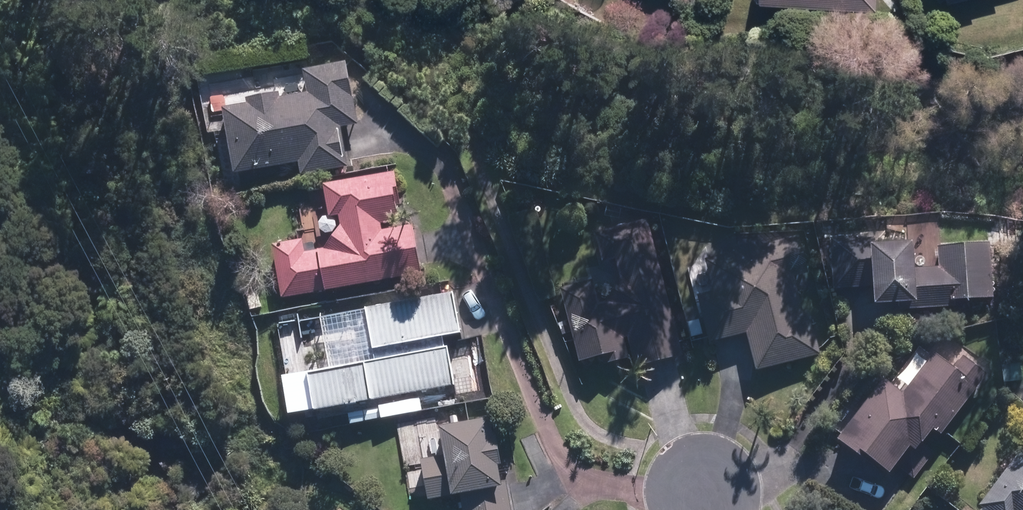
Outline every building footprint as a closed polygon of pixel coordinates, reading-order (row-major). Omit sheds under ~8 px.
[(361,123),(345,58),(302,69),(307,90),(285,95),(283,89),(244,95),(245,101),(221,105),(231,171),(299,161),(301,173),(345,166),(338,126),(361,123)] [(418,224),(388,229),(386,213),(405,210),(398,171),(330,179),(334,215),(344,216),(344,225),(331,245),(310,249),(307,234),(277,239),(286,293),(426,269),(418,224)] [(614,261),(599,265),(601,273),(565,282),(584,358),(620,350),(622,359),(637,355),(639,364),(685,353),(651,216),(606,227),(614,261)] [(963,224),(963,242),(941,243),(941,264),(925,265),(925,236),(888,237),(887,230),(847,230),(848,286),(880,285),(881,300),(916,299),(916,306),(954,305),(954,327),(978,327),(978,346),(1009,345),(1006,223),(963,224)] [(759,369),(829,353),(803,232),(687,257),(698,304),(705,303),(713,339),(751,331),(759,369)] [(458,290),(371,304),(378,345),(465,331),(458,290)] [(935,355),(920,344),(897,377),(891,373),(848,432),(898,468),(917,441),(925,447),(940,426),(947,431),(993,366),(949,334),(935,355)] [(460,383),(453,344),(317,370),(325,410),(460,383)] [(399,423),(404,466),(428,463),(431,497),(466,493),(467,509),(516,509),(505,412),(399,423)] [(984,500),(997,509),(1022,509),(1022,452),(984,500)]
